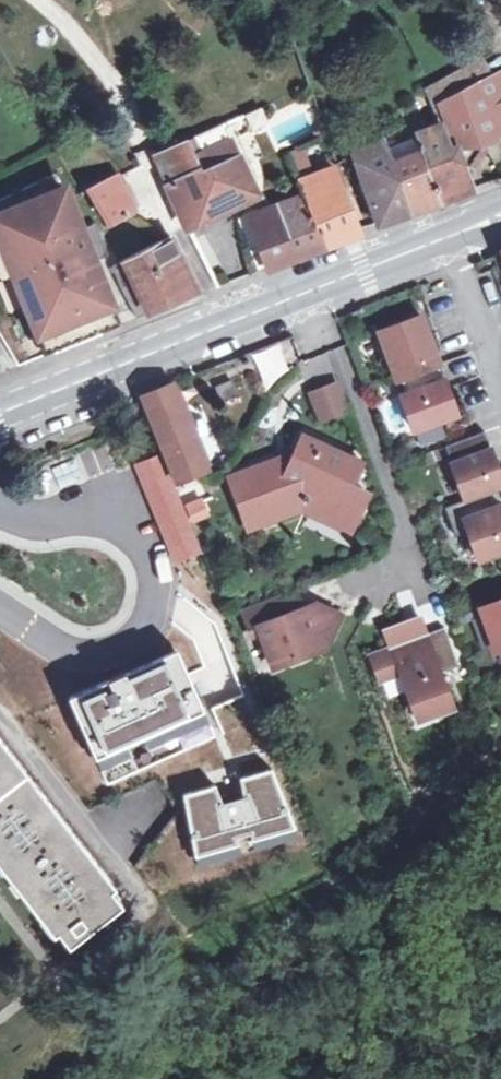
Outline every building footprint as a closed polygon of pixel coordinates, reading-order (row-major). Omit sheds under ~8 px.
[(441,203),(472,191),(464,168),(468,167),(484,144),(482,140),(500,134),(500,71),(488,78),(479,60),(448,76),(450,80),(456,95),(439,104),(446,125),(415,135),(418,142),(441,203)] [(433,89),(439,104),(456,95),(450,80),(433,89)] [(258,195),(230,140),(251,131),(244,114),(188,140),(158,153),(154,156),(160,170),(166,183),(187,229),(258,195)] [(409,214),(387,153),(381,137),(353,153),(362,182),(377,226),(409,214)] [(409,214),(441,203),(418,142),(387,153),(409,214)] [(302,195),(322,248),(359,234),(334,169),(313,176),(301,150),(286,156),(302,195)] [(121,187),(115,176),(89,189),(111,225),(133,213),(131,208),(121,187)] [(127,184),(121,187),(131,208),(137,205),(127,184)] [(122,327),(93,262),(79,230),(63,193),(0,219),(0,248),(45,358),(122,327)] [(302,195),(276,205),(295,258),(322,248),(302,195)] [(265,269),(295,258),(276,205),(245,216),(265,269)] [(94,224),(79,230),(93,262),(108,256),(94,224)] [(171,237),(124,262),(150,314),(198,295),(171,237)] [(150,314),(124,262),(112,268),(122,290),(137,319),(150,314)] [(395,381),(398,380),(437,366),(419,316),(380,331),(391,362),(389,363),(395,381)] [(280,344),(253,351),(261,382),(288,375),(280,344)] [(313,377),(330,370),(324,354),(307,360),(313,377)] [(412,431),(456,415),(437,366),(398,380),(404,395),(399,397),(412,431)] [(138,397),(170,478),(205,465),(172,383),(138,397)] [(310,393),(320,420),(348,410),(338,383),(310,393)] [(304,399),(291,393),(284,407),(298,413),(304,399)] [(191,410),(207,459),(218,455),(203,406),(191,410)] [(444,447),(464,501),(485,494),(500,488),(500,482),(483,433),(444,447)] [(362,463),(362,462),(361,462),(305,434),(304,434),(303,434),(303,435),(302,435),(301,435),(301,436),(287,465),(273,459),(235,473),(234,473),(234,474),(233,475),(233,476),(232,476),(232,477),(232,478),(232,479),(234,485),(233,485),(230,488),(235,502),(241,502),(253,528),(256,527),(273,520),(271,516),(304,504),(335,518),(337,518),(339,516),(354,522),(355,522),(356,522),(357,521),(358,520),(369,496),(369,495),(369,494),(368,493),(367,493),(353,485),(362,465),(362,464),(362,463)] [(500,554),(500,509),(500,506),(490,509),(485,494),(464,501),(444,509),(454,537),(467,532),(478,562),(500,554)] [(208,517),(200,499),(185,506),(193,524),(208,517)] [(200,552),(181,504),(147,518),(167,566),(200,552)] [(300,611),(303,610),(295,589),(283,594),(292,618),(301,615),(300,611)] [(283,594),(240,610),(248,631),(258,628),(272,665),(289,659),(295,662),(297,656),(323,647),(337,616),(315,605),(303,610),(300,611),(301,615),(292,618),(283,594)] [(479,610),(495,652),(500,650),(500,602),(479,610)] [(420,621),(408,625),(414,641),(425,636),(420,621)] [(390,649),(369,657),(376,677),(392,671),(397,669),(406,695),(411,693),(420,715),(451,704),(440,674),(458,667),(444,629),(425,636),(414,641),(408,625),(384,634),(390,649)] [(104,779),(213,737),(180,653),(72,695),(104,779)] [(378,681),(393,675),(392,671),(376,677),(378,681)] [(454,712),(451,704),(420,715),(411,693),(406,695),(418,725),(454,712)] [(53,935),(57,932),(68,945),(120,904),(110,890),(115,887),(0,739),(0,868),(53,935)] [(183,793),(196,866),(294,848),(279,770),(237,778),(241,800),(220,804),(217,787),(183,793)]
